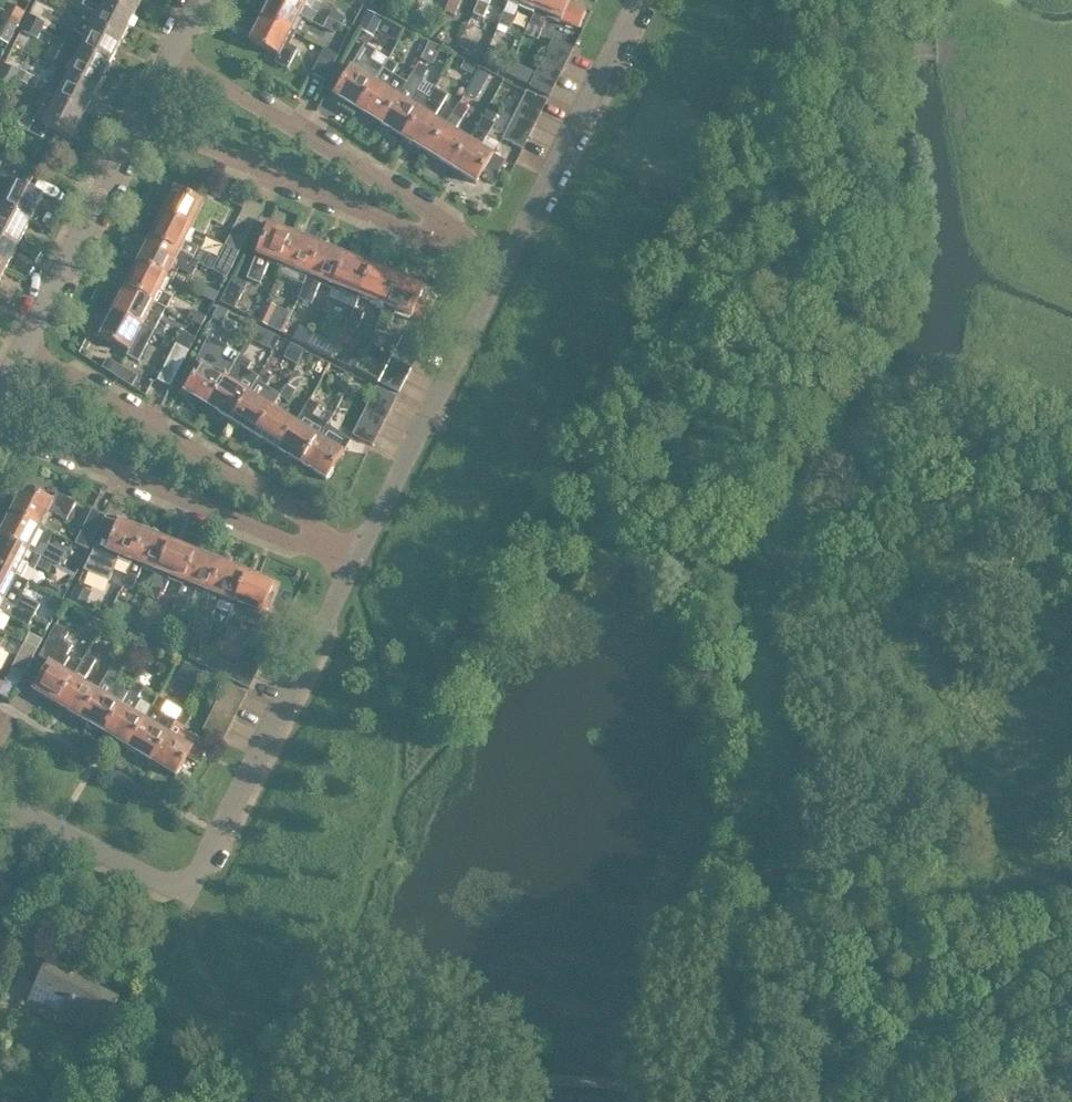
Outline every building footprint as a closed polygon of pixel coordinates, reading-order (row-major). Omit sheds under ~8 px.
[(134,15),(106,0),(105,0),(84,0),(82,4),(99,12),(93,25),(122,39),(134,15)] [(134,15),(142,0),(106,0),(134,15)] [(263,14),(292,28),(299,15),(323,27),(324,25),(328,16),(318,11),(305,4),(297,0),(270,0),(263,14)] [(305,4),(328,16),(337,21),(341,23),(344,16),(333,7),(320,0),(297,0),(305,4)] [(446,10),(456,14),(462,0),(450,0),(446,10)] [(505,12),(514,16),(520,2),(536,9),(539,0),(509,0),(505,12)] [(527,32),(538,36),(547,14),(580,27),(587,10),(569,3),(570,0),(539,0),(536,9),(528,28),(527,32)] [(7,2),(3,9),(21,18),(24,11),(7,2)] [(480,3),(475,14),(487,19),(491,7),(480,3)] [(373,33),(382,15),(375,11),(369,8),(360,26),(373,33)] [(3,9),(0,16),(0,18),(17,26),(21,18),(3,9)] [(505,12),(500,23),(509,27),(514,16),(505,12)] [(29,13),(25,21),(41,29),(44,22),(29,13)] [(297,47),(286,41),(292,28),(263,14),(251,39),(278,53),(274,60),(287,67),(297,47)] [(337,21),(328,16),(324,25),(334,30),(338,21),(337,21)] [(109,64),(122,39),(93,25),(80,18),(74,30),(87,37),(81,49),(109,64)] [(41,29),(25,21),(21,29),(36,37),(41,29)] [(472,52),(477,43),(464,36),(459,45),(472,52)] [(554,37),(548,48),(568,58),(574,47),(554,37)] [(109,64),(81,49),(61,39),(48,64),(56,68),(97,89),(109,64)] [(332,93),(357,108),(374,79),(382,67),(370,59),(375,51),(362,43),(349,65),(332,93)] [(313,72),(325,78),(338,53),(326,47),(313,72)] [(506,71),(511,58),(486,47),(481,58),(506,71)] [(548,48),(545,55),(543,59),(563,69),(568,58),(548,48)] [(374,79),(357,108),(381,122),(397,94),(405,81),(392,73),(397,64),(387,58),(382,67),(374,79)] [(472,71),(476,63),(465,58),(461,66),(472,71)] [(537,71),(557,81),(563,69),(543,59),(537,71)] [(420,77),(426,67),(417,62),(411,72),(420,77)] [(0,70),(15,78),(16,77),(19,71),(4,63),(0,70)] [(525,65),(519,77),(531,83),(537,71),(525,65)] [(477,67),(471,78),(484,85),(490,73),(477,67)] [(44,93),(46,93),(85,113),(97,89),(56,68),(44,93)] [(26,82),(31,74),(20,69),(19,71),(16,77),(26,82)] [(0,70),(0,81),(11,86),(15,78),(0,70)] [(537,71),(531,83),(550,93),(557,81),(537,71)] [(428,97),(417,90),(423,80),(420,77),(411,72),(405,81),(398,94),(381,122),(404,136),(421,108),(428,97)] [(404,136),(428,151),(445,122),(435,116),(448,95),(435,87),(421,108),(404,136)] [(528,88),(522,100),(541,110),(547,98),(528,88)] [(72,138),(85,113),(46,93),(34,118),(23,113),(13,124),(51,143),(52,141),(61,133),(72,138)] [(428,151),(452,165),(469,137),(454,128),(468,106),(459,100),(445,122),(428,151)] [(522,100),(518,108),(516,112),(535,121),(541,110),(522,100)] [(489,105),(484,113),(492,118),(497,110),(489,105)] [(510,123),(529,133),(535,121),(516,112),(510,123)] [(452,165),(477,180),(494,152),(482,145),(495,123),(482,115),(469,137),(452,165)] [(529,133),(510,123),(504,135),(523,145),(529,133)] [(30,219),(42,194),(27,187),(33,175),(3,159),(0,165),(0,204),(30,219)] [(162,212),(193,228),(205,234),(212,219),(223,224),(230,210),(206,197),(204,201),(175,187),(162,212)] [(17,243),(30,219),(0,204),(0,235),(17,243)] [(193,228),(162,212),(150,237),(181,252),(191,258),(197,248),(198,245),(187,239),(193,228)] [(225,242),(239,250),(252,224),(238,216),(225,242)] [(282,263),(295,232),(268,222),(256,253),(246,277),(256,282),(266,257),(282,263)] [(278,274),(303,284),(320,242),(295,232),(282,263),(278,274)] [(0,235),(0,265),(5,268),(17,243),(0,235)] [(150,237),(137,261),(168,277),(170,278),(178,265),(190,272),(196,261),(191,258),(181,252),(150,237)] [(346,253),(320,242),(303,284),(298,297),(311,303),(321,279),(333,284),(346,253)] [(197,248),(191,258),(196,261),(212,269),(224,276),(225,276),(231,266),(217,258),(197,248)] [(328,297),(353,307),(358,294),(359,294),(371,263),(346,253),(328,297)] [(137,261),(124,286),(168,308),(172,298),(160,292),(168,277),(137,261)] [(371,263),(359,294),(384,305),(397,273),(371,263)] [(385,305),(375,329),(384,332),(389,320),(391,321),(396,309),(410,315),(423,284),(397,273),(384,305),(385,305)] [(247,282),(232,276),(220,302),(234,308),(247,282)] [(214,298),(218,289),(206,283),(202,292),(214,298)] [(168,308),(124,286),(112,310),(143,326),(155,333),(168,308)] [(266,298),(257,317),(266,322),(276,303),(266,298)] [(364,310),(354,305),(349,318),(359,322),(364,310)] [(227,311),(217,306),(212,316),(221,321),(227,311)] [(187,315),(201,322),(206,314),(192,307),(187,315)] [(137,360),(152,331),(143,326),(112,310),(99,336),(128,351),(126,355),(137,360)] [(292,335),(307,342),(313,330),(299,323),(292,335)] [(272,348),(279,335),(256,324),(250,337),(272,348)] [(175,341),(188,348),(196,334),(182,327),(175,341)] [(313,330),(307,342),(331,354),(337,342),(313,330)] [(346,344),(351,336),(343,332),(339,340),(346,344)] [(404,333),(397,345),(417,355),(423,343),(404,333)] [(183,391),(207,406),(224,377),(238,353),(209,336),(195,362),(199,364),(183,391)] [(285,354),(297,360),(304,346),(292,339),(285,354)] [(171,385),(188,350),(188,348),(175,341),(157,378),(171,385)] [(397,345),(395,350),(391,357),(411,367),(417,355),(397,345)] [(342,360),(356,367),(361,357),(347,351),(342,360)] [(207,406),(230,420),(248,391),(237,385),(252,361),(238,353),(224,377),(207,406)] [(385,369),(405,378),(411,367),(391,357),(385,369)] [(120,377),(126,368),(116,361),(110,370),(120,377)] [(230,420),(254,435),(278,395),(265,386),(272,374),(262,368),(248,392),(230,420)] [(379,381),(399,390),(405,378),(385,369),(385,370),(380,379),(379,381)] [(286,382),(279,393),(288,399),(295,388),(286,382)] [(371,397),(390,407),(395,396),(376,386),(371,397)] [(309,397),(303,408),(312,413),(319,403),(309,397)] [(384,418),(385,417),(390,407),(371,397),(365,408),(384,418)] [(272,406),(254,435),(277,449),(295,420),(272,406)] [(378,430),(384,418),(365,408),(359,420),(378,430)] [(301,464),(325,479),(343,450),(331,442),(345,419),(333,412),(319,435),(301,464)] [(277,449),(301,464),(319,435),(295,420),(277,449)] [(352,433),(372,443),(378,430),(359,420),(352,433)] [(24,484),(11,510),(41,525),(49,509),(67,518),(76,501),(56,491),(52,499),(24,484)] [(75,541),(88,547),(104,513),(91,507),(75,541)] [(0,532),(0,535),(28,549),(41,525),(11,510),(0,532)] [(132,559),(144,528),(118,517),(114,528),(105,524),(103,523),(81,567),(106,577),(111,565),(112,565),(117,553),(132,559)] [(170,538),(144,528),(132,559),(122,583),(132,587),(141,562),(157,569),(158,569),(170,538)] [(0,535),(0,566),(21,577),(27,565),(35,568),(37,565),(47,570),(52,561),(41,556),(28,549),(0,535)] [(196,548),(170,538),(158,569),(157,569),(148,593),(157,597),(160,588),(163,589),(169,573),(183,579),(196,548)] [(221,559),(196,548),(183,579),(173,603),(183,607),(188,595),(191,597),(196,584),(209,589),(209,590),(221,559)] [(247,569),(221,559),(209,590),(209,589),(200,611),(199,613),(211,618),(216,605),(230,611),(247,569)] [(0,566),(0,597),(34,614),(40,603),(22,594),(29,581),(21,577),(0,566)] [(274,580),(247,569),(230,611),(226,620),(225,623),(227,624),(239,629),(242,620),(267,630),(273,615),(261,610),(274,580)] [(88,588),(77,583),(70,597),(81,602),(88,588)] [(4,612),(29,625),(34,614),(0,597),(0,620),(4,612)] [(103,620),(88,613),(84,621),(99,628),(103,620)] [(31,688),(55,703),(73,674),(63,668),(71,656),(67,654),(73,644),(65,639),(69,631),(56,623),(38,654),(48,660),(31,688)] [(227,624),(223,634),(235,638),(239,629),(227,624)] [(127,633),(116,627),(110,638),(121,643),(127,633)] [(253,628),(247,640),(267,650),(273,638),(253,628)] [(36,646),(40,637),(29,631),(24,640),(25,640),(36,646)] [(156,639),(167,645),(171,637),(159,632),(156,639)] [(12,665),(24,672),(37,647),(36,646),(25,640),(12,665)] [(261,662),(267,650),(247,640),(241,652),(261,662)] [(55,703),(79,717),(96,688),(82,680),(96,657),(86,651),(73,674),(55,703)] [(255,674),(260,663),(261,662),(241,652),(235,664),(255,674)] [(195,659),(204,663),(207,658),(198,653),(195,659)] [(201,669),(185,661),(178,675),(194,683),(201,669)] [(229,675),(249,685),(255,674),(235,664),(229,675)] [(79,717),(103,731),(120,702),(128,690),(114,681),(120,671),(111,665),(96,688),(79,717)] [(137,673),(134,680),(143,685),(147,679),(150,674),(141,668),(137,673)] [(103,731),(127,745),(152,704),(137,696),(143,685),(134,680),(128,690),(120,702),(103,731)] [(220,693),(239,702),(245,691),(226,681),(220,693)] [(127,745),(150,760),(168,731),(167,731),(175,717),(161,709),(167,698),(158,693),(152,704),(127,745)] [(214,704),(233,714),(239,702),(220,693),(214,704)] [(214,704),(208,716),(227,726),(233,714),(214,704)] [(150,760),(175,774),(187,754),(195,759),(207,739),(183,726),(191,712),(182,707),(175,717),(168,731),(150,760)] [(203,727),(222,737),(227,726),(208,716),(203,727)] [(27,1007),(50,1019),(54,1012),(101,1036),(118,1002),(97,991),(99,986),(72,971),(64,986),(44,976),(27,1007)]
